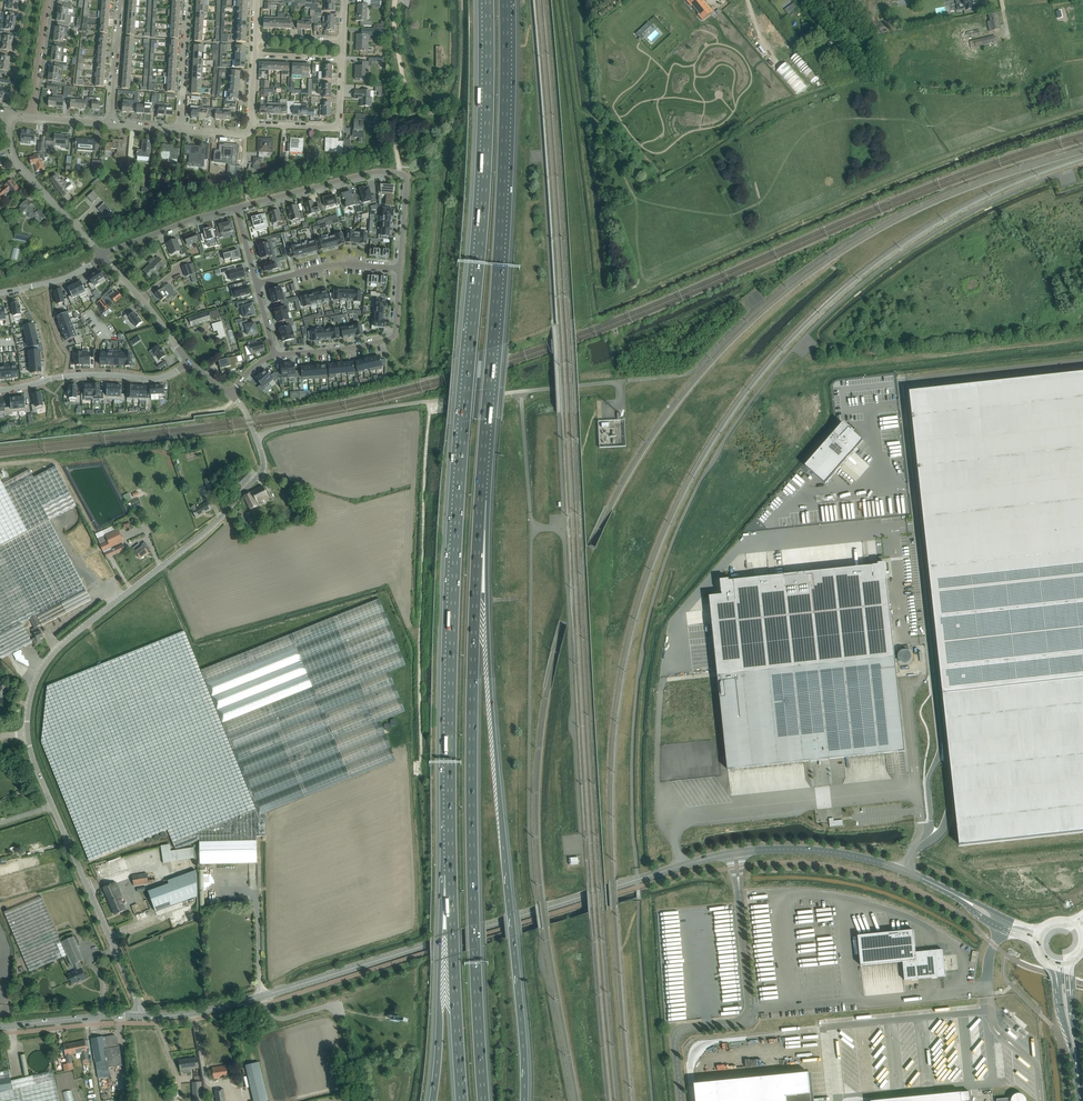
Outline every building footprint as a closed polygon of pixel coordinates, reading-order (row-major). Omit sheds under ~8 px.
[(367,5),(372,5),(372,4),(377,4),(377,6),(381,6),(381,0),(363,0),(363,4),(358,4),(358,16),(357,16),(356,16),(356,21),(361,21),(361,26),(372,26),(372,21),(366,21),(367,5)] [(686,1),(691,6),(692,5),(699,13),(697,15),(702,20),(712,12),(703,0),(687,0),(686,1)] [(959,3),(965,2),(966,7),(967,10),(974,8),(973,6),(978,5),(978,3),(979,3),(978,0),(959,0),(959,3)] [(17,11),(18,5),(5,2),(4,13),(13,14),(14,11),(17,11)] [(315,10),(316,4),(305,3),(305,6),(305,8),(310,8),(310,17),(315,17),(315,16),(315,13),(315,10)] [(797,7),(794,3),(785,10),(788,14),(797,7)] [(68,13),(69,9),(71,9),(71,6),(63,5),(62,8),(58,7),(57,14),(71,16),(72,13),(68,13)] [(13,17),(13,14),(4,13),(2,22),(1,22),(1,23),(15,24),(16,17),(13,17)] [(57,14),(56,21),(58,21),(57,24),(69,26),(69,23),(71,23),(71,16),(57,14)] [(1000,29),(997,14),(989,15),(990,21),(987,21),(989,31),(1000,29)] [(648,22),(636,34),(641,39),(644,37),(642,35),(652,25),(648,22)] [(15,24),(1,23),(0,31),(0,33),(1,33),(10,34),(10,30),(14,31),(15,24)] [(334,27),(334,24),(323,23),(318,23),(314,23),(314,31),(317,31),(318,25),(323,26),(323,27),(326,27),(326,30),(331,30),(331,31),(335,32),(335,27),(334,27)] [(55,27),(54,34),(68,35),(68,32),(68,29),(69,26),(57,24),(56,24),(56,27),(55,27)] [(980,35),(979,29),(962,33),(963,39),(980,35)] [(10,34),(1,33),(0,35),(0,43),(12,45),(13,37),(9,37),(10,34)] [(67,39),(68,35),(54,34),(53,41),(55,41),(54,44),(66,45),(66,42),(63,42),(64,39),(67,39)] [(368,35),(357,34),(356,51),(367,51),(367,43),(368,43),(368,35)] [(996,42),(994,35),(970,41),(971,48),(989,43),(989,44),(994,42),(996,42)] [(7,54),(7,50),(11,51),(12,45),(0,43),(0,53),(7,54)] [(63,53),(64,49),(65,49),(66,45),(54,44),(54,47),(53,47),(52,53),(65,55),(64,56),(67,56),(67,53),(65,53),(63,53)] [(9,65),(10,58),(6,57),(7,54),(0,53),(0,63),(9,65)] [(64,62),(64,56),(65,55),(52,53),(51,61),(55,61),(54,64),(63,65),(63,66),(66,66),(67,63),(64,62)] [(797,53),(791,58),(811,83),(818,77),(797,53)] [(355,65),(355,79),(362,79),(362,76),(369,76),(369,65),(372,65),(372,64),(372,62),(384,62),(384,57),(374,57),(369,57),(369,62),(362,61),(362,66),(355,65)] [(222,64),(223,59),(220,59),(219,67),(228,68),(228,64),(222,64)] [(259,68),(259,76),(262,76),(262,72),(265,72),(265,74),(268,74),(269,75),(269,70),(268,70),(269,63),(262,62),(262,68),(259,68)] [(302,72),(302,64),(296,64),(293,64),(293,62),(292,62),(292,75),(302,76),(302,72)] [(786,62),(777,71),(798,96),(808,87),(786,62)] [(9,65),(0,63),(0,73),(4,74),(4,71),(8,71),(9,65)] [(63,69),(63,66),(63,65),(54,64),(54,67),(50,67),(49,73),(62,75),(62,73),(59,73),(59,68),(63,69)] [(61,82),(62,75),(49,73),(48,80),(52,81),(51,85),(54,85),(60,85),(65,86),(65,85),(65,83),(61,82)] [(239,86),(240,79),(230,78),(229,85),(239,86)] [(49,102),(48,106),(49,106),(56,106),(57,98),(58,85),(47,84),(47,89),(53,89),(52,93),(53,94),(53,98),(49,98),(48,98),(47,99),(47,101),(48,102),(49,102)] [(201,94),(202,87),(192,86),(192,94),(201,94)] [(362,90),(362,91),(355,91),(354,98),(358,99),(359,99),(359,98),(361,98),(361,106),(371,106),(371,97),(370,97),(370,90),(362,90)] [(138,92),(135,91),(135,95),(134,100),(134,105),(133,112),(137,112),(136,113),(144,114),(145,105),(144,105),(139,105),(139,100),(138,100),(138,92)] [(226,98),(225,100),(236,102),(236,99),(238,100),(238,93),(229,92),(228,98),(226,98)] [(77,108),(78,100),(79,96),(75,96),(75,100),(71,100),(70,108),(77,108)] [(103,104),(102,103),(101,102),(100,102),(96,102),(97,98),(90,97),(89,106),(92,106),(92,109),(100,110),(100,106),(101,107),(102,106),(103,105),(103,104)] [(57,98),(56,106),(59,107),(59,108),(62,108),(63,107),(64,99),(57,98)] [(123,104),(122,112),(130,112),(130,111),(133,112),(134,105),(134,100),(123,99),(123,104)] [(86,101),(78,100),(77,108),(81,108),(81,109),(84,109),(85,109),(86,101)] [(290,113),(290,101),(287,101),(287,104),(280,103),(280,114),(287,115),(287,112),(290,113)] [(300,115),(301,104),(294,104),(294,102),(290,101),(290,113),(294,113),(294,115),(300,115)] [(148,102),(145,102),(144,105),(145,105),(144,114),(151,114),(152,110),(155,111),(155,103),(152,103),(152,106),(148,106),(148,102)] [(165,115),(166,104),(166,103),(159,103),(158,115),(165,115)] [(267,104),(260,103),(260,106),(257,106),(257,111),(260,111),(260,113),(266,114),(267,106),(267,104)] [(310,116),(311,109),(307,109),(308,104),(301,104),(300,115),(310,116)] [(211,114),(211,108),(203,107),(203,105),(200,105),(200,107),(199,110),(199,118),(206,119),(206,115),(211,115),(211,114)] [(191,106),(190,109),(192,109),(191,117),(192,117),(192,118),(195,119),(196,118),(199,118),(199,110),(200,107),(191,106)] [(222,120),(223,109),(211,108),(211,114),(216,115),(215,119),(222,120)] [(231,109),(223,109),(222,120),(230,120),(231,109)] [(353,128),(352,136),(354,136),(354,137),(364,138),(364,126),(363,126),(363,120),(366,120),(367,114),(356,114),(356,119),(355,119),(354,119),(354,125),(354,128),(353,128)] [(22,130),(21,140),(34,141),(35,132),(30,131),(27,130),(27,131),(22,130)] [(67,147),(68,136),(59,135),(60,135),(55,134),(54,139),(46,138),(46,148),(50,149),(51,145),(57,146),(62,146),(63,148),(66,148),(67,147)] [(76,149),(95,151),(96,140),(76,138),(76,143),(75,143),(75,144),(76,145),(76,149)] [(302,153),(303,139),(291,138),(290,144),(291,144),(290,152),(302,153)] [(338,147),(338,138),(325,138),(325,143),(325,152),(337,152),(337,155),(343,153),(343,152),(343,147),(338,147)] [(122,158),(123,140),(118,140),(116,140),(116,139),(113,139),(112,143),(106,142),(105,148),(105,151),(111,151),(111,149),(117,149),(117,154),(115,154),(114,157),(122,158)] [(150,157),(151,140),(143,139),(142,151),(137,150),(137,156),(150,157)] [(272,152),(273,140),(259,139),(259,152),(272,152)] [(349,147),(350,139),(344,139),(343,144),(343,147),(343,152),(353,153),(353,148),(349,147)] [(189,159),(188,162),(204,163),(205,158),(207,159),(208,144),(206,144),(202,143),(202,147),(190,145),(189,159)] [(177,163),(178,149),(173,149),(174,145),(162,144),(161,151),(161,158),(168,159),(168,162),(177,163)] [(233,156),(233,146),(220,144),(219,157),(232,158),(232,164),(230,164),(229,172),(236,172),(237,165),(237,156),(233,156)] [(46,161),(45,158),(46,157),(48,156),(47,153),(43,153),(40,153),(34,155),(34,157),(30,158),(31,164),(34,164),(35,165),(36,165),(37,168),(38,171),(36,171),(45,169),(43,161),(46,161)] [(250,173),(258,174),(258,166),(251,166),(250,173)] [(61,181),(56,174),(50,179),(64,197),(70,192),(69,191),(74,187),(70,182),(67,184),(63,179),(61,181)] [(3,198),(5,195),(8,193),(10,192),(12,194),(19,188),(12,179),(5,185),(6,187),(1,190),(0,189),(0,201),(3,198)] [(394,205),(395,187),(393,187),(393,185),(392,185),(387,185),(380,184),(380,186),(378,185),(378,193),(379,193),(389,194),(388,205),(393,205),(394,205)] [(364,188),(360,189),(363,203),(372,200),(373,203),(377,202),(375,195),(371,196),(369,188),(364,189),(364,188)] [(99,197),(93,191),(87,197),(92,203),(99,197)] [(358,204),(356,193),(352,194),(351,191),(341,194),(343,199),(345,199),(346,203),(345,203),(346,208),(355,205),(358,204)] [(336,198),(335,195),(323,198),(325,206),(337,203),(337,205),(341,204),(339,198),(336,198)] [(35,207),(29,201),(28,201),(27,200),(17,209),(24,217),(27,214),(31,219),(34,217),(39,223),(45,218),(39,211),(38,212),(34,207),(35,207)] [(323,210),(321,203),(313,205),(312,201),(305,203),(308,215),(315,213),(319,212),(319,211),(323,210)] [(105,203),(98,209),(106,218),(112,212),(105,203)] [(304,218),(303,212),(299,213),(297,205),(288,208),(291,220),(300,218),(300,219),(304,218)] [(270,212),(273,223),(277,222),(278,227),(286,225),(284,216),(280,217),(278,210),(270,212)] [(259,216),(258,215),(252,217),(251,218),(254,227),(267,224),(268,224),(265,214),(265,215),(259,216)] [(219,225),(220,226),(216,227),(219,238),(223,237),(222,234),(233,231),(232,227),(233,226),(232,223),(231,223),(231,222),(219,225)] [(204,233),(201,234),(202,241),(206,240),(206,241),(207,243),(216,241),(216,238),(213,228),(211,229),(211,228),(206,229),(203,229),(204,233)] [(378,236),(378,239),(380,239),(384,239),(388,239),(388,236),(391,236),(392,230),(382,229),(379,228),(378,236)] [(344,244),(341,231),(335,233),(338,246),(344,244)] [(16,232),(14,238),(22,240),(24,233),(16,232)] [(187,245),(197,241),(198,243),(201,242),(199,234),(196,236),(194,232),(184,236),(187,245)] [(328,235),(331,247),(338,246),(335,233),(334,233),(335,236),(329,238),(328,235)] [(328,235),(322,236),(325,249),(331,247),(328,235)] [(265,244),(258,246),(260,252),(273,248),(272,242),(271,238),(273,238),(272,236),(265,238),(265,240),(265,244)] [(318,251),(325,249),(322,236),(322,239),(316,241),(318,251)] [(177,239),(167,243),(171,254),(181,251),(182,255),(186,254),(183,247),(180,248),(177,239)] [(310,253),(308,243),(307,241),(301,242),(300,243),(301,244),(301,243),(301,245),(304,254),(310,253)] [(317,251),(314,241),(308,243),(310,253),(317,251)] [(304,254),(301,245),(301,243),(301,244),(294,245),(294,246),(295,246),(297,256),(303,254),(304,254)] [(297,256),(295,246),(294,246),(288,248),(290,258),(297,256)] [(275,255),(273,248),(260,252),(261,258),(269,256),(270,260),(276,258),(275,255)] [(241,259),(238,250),(230,252),(229,249),(222,251),(225,260),(231,259),(232,261),(241,259)] [(151,264),(144,271),(151,278),(165,265),(158,257),(150,264),(151,264)] [(278,268),(277,262),(277,261),(276,258),(270,260),(270,263),(263,265),(265,272),(268,271),(268,272),(273,271),(273,270),(278,268)] [(193,274),(189,264),(182,267),(186,277),(193,274)] [(244,274),(243,267),(233,270),(232,266),(220,269),(221,273),(229,271),(231,280),(245,277),(245,276),(245,277),(244,274)] [(91,282),(88,284),(92,290),(96,288),(93,284),(94,284),(95,285),(99,283),(98,281),(104,277),(99,271),(95,274),(95,273),(91,276),(89,278),(91,282)] [(81,282),(74,285),(79,295),(80,298),(87,295),(88,297),(91,295),(88,288),(85,289),(81,282)] [(250,294),(247,285),(244,286),(243,282),(229,286),(231,291),(234,290),(237,297),(241,296),(241,297),(245,296),(245,295),(250,294)] [(74,285),(68,288),(72,295),(68,297),(71,303),(75,302),(73,298),(79,295),(74,285)] [(161,289),(156,294),(161,301),(167,297),(169,299),(173,296),(168,290),(169,289),(166,286),(162,289),(161,289)] [(283,293),(282,287),(270,290),(271,297),(283,293)] [(115,303),(122,298),(118,292),(115,294),(111,289),(101,298),(102,299),(107,305),(113,300),(115,303)] [(54,293),(53,293),(54,297),(55,297),(57,304),(64,302),(65,306),(69,305),(67,298),(64,299),(62,290),(54,291),(54,293)] [(340,300),(341,290),(334,290),(334,293),(331,293),(329,293),(331,300),(340,300)] [(329,300),(327,291),(320,292),(323,302),(329,300)] [(360,305),(361,292),(354,291),(354,302),(353,302),(353,304),(354,304),(360,305)] [(323,302),(320,292),(314,294),(316,304),(317,304),(323,302)] [(283,293),(271,297),(273,303),(280,301),(281,304),(288,303),(287,299),(286,299),(285,293),(283,293)] [(316,304),(314,294),(308,296),(307,296),(310,306),(316,305),(317,305),(317,304),(316,304)] [(310,306),(307,296),(301,297),(302,301),(304,308),(310,307),(310,306)] [(103,312),(109,308),(107,305),(102,299),(97,303),(103,312)] [(238,308),(241,307),(244,318),(255,315),(252,304),(249,305),(248,300),(236,303),(238,308)] [(13,313),(10,314),(11,321),(15,320),(14,319),(22,318),(21,315),(20,311),(21,311),(20,306),(19,306),(19,302),(11,304),(13,313)] [(290,313),(288,306),(289,306),(288,303),(281,304),(282,308),(275,310),(274,310),(276,316),(287,313),(290,313)] [(0,308),(0,321),(5,320),(6,323),(10,322),(9,315),(5,316),(4,307),(0,308)] [(208,312),(185,320),(188,327),(191,326),(191,327),(211,320),(220,317),(218,310),(208,312)] [(68,312),(57,317),(59,323),(70,319),(68,312)] [(95,321),(99,318),(94,312),(90,315),(95,321)] [(129,312),(123,317),(126,319),(129,317),(136,327),(142,322),(139,319),(140,318),(137,314),(137,315),(134,312),(131,315),(129,312)] [(289,319),(287,313),(276,316),(278,322),(285,320),(286,324),(293,322),(292,319),(289,319)] [(59,323),(61,329),(72,325),(72,324),(70,319),(59,323)] [(371,326),(371,329),(378,330),(378,327),(384,327),(385,321),(385,320),(375,320),(375,319),(372,319),(372,320),(371,326)] [(247,320),(239,323),(240,327),(245,325),(247,335),(257,332),(255,323),(248,324),(247,320)] [(228,338),(224,322),(214,325),(216,333),(219,332),(221,339),(228,338)] [(294,332),(292,326),(294,325),(293,322),(286,324),(287,327),(280,329),(281,335),(293,332),(293,333),(294,332)] [(34,324),(24,326),(25,332),(35,329),(34,324)] [(72,325),(61,329),(63,335),(64,335),(76,330),(73,324),(72,324),(72,325)] [(364,324),(354,326),(356,336),(363,335),(362,331),(365,331),(364,324)] [(356,336),(354,326),(354,325),(347,326),(348,327),(349,337),(356,336)] [(349,337),(348,327),(341,328),(343,338),(349,337)] [(319,340),(318,328),(311,328),(311,331),(308,331),(309,338),(312,338),(312,341),(319,340)] [(76,330),(64,335),(66,341),(74,338),(75,341),(82,338),(81,335),(78,336),(76,330)] [(293,333),(293,332),(281,335),(282,341),(283,341),(283,342),(294,339),(294,338),(293,333)] [(252,354),(264,351),(262,342),(255,343),(255,340),(247,342),(248,346),(249,345),(252,354)] [(166,355),(163,352),(164,352),(161,348),(161,349),(159,345),(157,346),(157,345),(155,346),(154,346),(154,347),(153,347),(153,348),(153,349),(152,350),(156,356),(153,357),(157,364),(157,365),(160,369),(167,364),(164,360),(162,361),(160,359),(166,355)] [(75,354),(74,354),(74,359),(75,359),(75,365),(83,365),(82,365),(82,353),(75,353),(75,354)] [(219,361),(218,361),(220,366),(221,366),(221,365),(221,367),(220,367),(221,373),(236,369),(235,364),(243,361),(242,355),(219,361)] [(385,366),(386,359),(381,359),(380,359),(379,356),(373,358),(376,370),(382,369),(382,366),(385,366)] [(376,370),(373,358),(368,359),(367,359),(370,369),(369,369),(370,371),(376,370)] [(370,369),(367,359),(368,359),(361,360),(361,361),(362,361),(364,370),(369,369),(370,369)] [(364,370),(362,361),(361,361),(355,362),(358,373),(364,371),(364,370)] [(282,378),(289,378),(287,364),(288,364),(288,363),(281,364),(282,372),(276,372),(278,379),(282,379),(282,378)] [(295,371),(294,363),(288,364),(287,364),(289,378),(295,377),(295,378),(299,378),(298,371),(295,371)] [(11,364),(4,364),(4,367),(5,367),(6,379),(12,378),(11,364)] [(309,379),(307,367),(301,367),(302,370),(298,371),(299,378),(299,380),(309,379)] [(278,379),(276,372),(274,373),(270,376),(265,370),(260,374),(269,384),(274,380),(275,381),(278,379)] [(910,392),(939,653),(943,694),(1082,678),(1082,373),(910,392)] [(269,384),(260,374),(255,379),(260,384),(257,388),(262,392),(265,390),(265,389),(270,385),(269,384)] [(85,393),(81,393),(82,400),(85,400),(85,398),(92,398),(92,399),(92,384),(92,385),(89,385),(85,385),(85,393)] [(99,384),(92,384),(92,399),(99,399),(99,401),(103,401),(103,394),(99,393),(99,384)] [(103,394),(103,401),(107,401),(107,399),(114,400),(114,385),(107,385),(107,394),(103,394)] [(114,385),(114,400),(121,400),(121,401),(125,401),(125,394),(121,394),(122,386),(115,385),(114,385)] [(68,390),(68,394),(69,394),(69,400),(76,400),(76,403),(80,403),(80,396),(77,396),(77,386),(70,386),(69,387),(69,390),(68,390)] [(153,387),(150,387),(151,394),(164,394),(163,386),(158,386),(154,386),(154,387),(153,387)] [(35,404),(32,405),(33,412),(37,411),(37,410),(44,408),(42,398),(42,394),(41,394),(40,393),(33,394),(35,404)] [(11,407),(8,407),(8,415),(12,414),(12,412),(19,412),(17,397),(10,398),(11,407)] [(25,397),(17,397),(19,412),(26,411),(26,412),(30,412),(29,405),(25,405),(25,397)] [(5,414),(5,415),(8,415),(8,407),(4,408),(3,399),(0,400),(0,414),(5,414)] [(843,423),(805,466),(826,484),(864,441),(843,423)] [(49,520),(59,515),(60,515),(61,515),(61,513),(76,506),(55,466),(33,478),(29,470),(3,484),(0,479),(0,659),(32,642),(33,641),(36,646),(43,642),(41,639),(44,637),(40,630),(38,626),(41,624),(42,625),(91,600),(49,520)] [(241,486),(250,477),(245,472),(236,481),(241,486)] [(213,483),(206,485),(209,496),(216,494),(213,483)] [(244,496),(250,509),(259,505),(257,502),(268,496),(263,486),(244,496)] [(130,505),(134,503),(129,492),(125,494),(130,505)] [(196,508),(195,506),(191,508),(196,517),(212,508),(208,502),(196,508)] [(123,542),(120,536),(116,525),(95,534),(103,551),(123,542)] [(138,557),(139,556),(141,558),(148,553),(147,552),(150,549),(145,542),(139,547),(140,548),(135,551),(136,553),(135,554),(136,555),(137,557),(138,557)] [(112,550),(114,555),(126,549),(124,544),(112,550)] [(722,595),(710,596),(718,672),(718,676),(895,658),(885,563),(878,563),(879,565),(729,581),(729,579),(721,580),(722,595)] [(47,686),(41,742),(89,861),(168,829),(175,848),(199,840),(199,842),(256,840),(256,837),(265,836),(267,836),(266,813),(396,761),(385,734),(380,721),(394,716),(405,711),(389,672),(405,665),(379,599),(200,670),(184,631),(104,663),(97,666),(47,686)] [(911,661),(912,659),(912,656),(911,654),(910,653),(908,652),(906,651),(904,651),(902,652),(900,653),(899,655),(899,657),(899,659),(900,661),(901,663),(903,664),(906,664),(908,663),(910,662),(911,661)] [(895,658),(718,676),(720,691),(726,753),(728,770),(905,751),(895,658)] [(943,694),(960,845),(1082,832),(1082,678),(943,694)] [(9,688),(0,681),(0,697),(1,698),(5,693),(4,693),(8,687),(9,688)] [(1069,834),(1069,844),(1082,843),(1082,833),(1069,834)] [(256,840),(199,842),(200,864),(208,864),(257,863),(256,840)] [(165,864),(198,859),(196,848),(173,852),(172,845),(163,847),(165,864)] [(196,870),(168,881),(176,904),(197,897),(196,870)] [(206,884),(215,883),(214,871),(202,872),(203,906),(207,906),(206,884)] [(147,874),(133,876),(134,885),(153,882),(153,881),(156,881),(155,879),(153,879),(152,878),(148,879),(147,874)] [(115,882),(103,888),(115,915),(125,910),(120,899),(122,898),(115,882)] [(41,897),(4,912),(30,972),(67,956),(71,965),(75,964),(77,970),(75,971),(75,972),(68,974),(68,975),(68,977),(69,980),(71,981),(72,984),(78,982),(79,982),(86,979),(79,962),(84,960),(74,937),(61,942),(41,897)] [(134,908),(138,917),(152,911),(148,902),(134,908)] [(916,952),(914,930),(858,936),(861,966),(903,962),(905,981),(945,977),(942,950),(916,952)] [(115,1036),(103,1038),(103,1037),(92,1039),(95,1062),(106,1060),(107,1068),(122,1066),(119,1046),(118,1046),(117,1038),(115,1036)] [(85,1040),(69,1044),(64,1045),(67,1063),(67,1064),(62,1065),(63,1071),(73,1069),(71,1055),(81,1053),(83,1061),(89,1059),(85,1040)] [(197,1058),(179,1060),(180,1073),(190,1071),(190,1069),(198,1068),(197,1058)] [(249,1082),(254,1100),(264,1100),(268,1100),(259,1062),(245,1065),(249,1082)] [(226,1066),(212,1068),(214,1079),(222,1078),(221,1075),(228,1074),(226,1066)] [(0,1072),(0,1100),(60,1100),(53,1071),(11,1081),(10,1078),(9,1070),(0,1072)] [(808,1072),(695,1084),(697,1100),(811,1100),(808,1072)] [(195,1082),(192,1082),(193,1099),(202,1099),(201,1082),(201,1077),(194,1077),(194,1081),(195,1082)] [(223,1089),(211,1091),(212,1100),(225,1100),(223,1089)] [(1029,1100),(1029,1098),(1028,1096),(1027,1095),(1025,1093),(1023,1093),(1021,1092),(1020,1092),(1018,1092),(1016,1093),(1015,1094),(1013,1095),(1012,1097),(1012,1098),(1011,1100),(1029,1100)]
